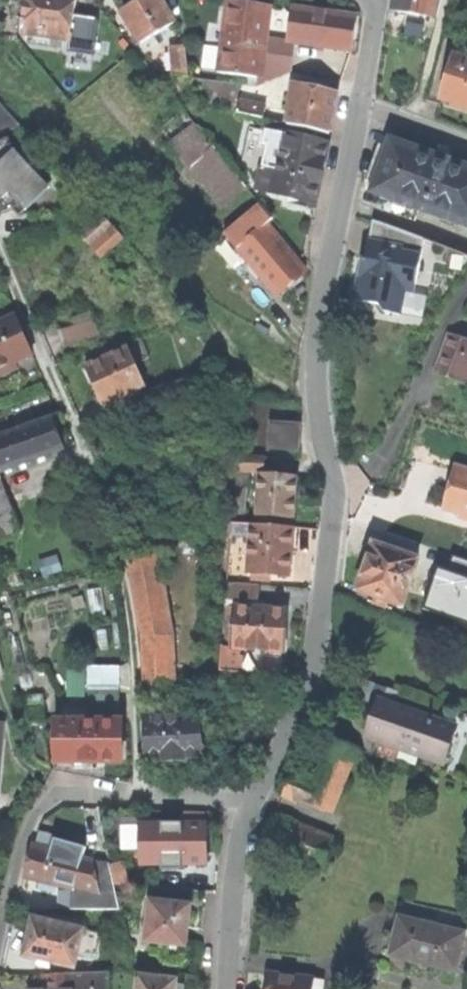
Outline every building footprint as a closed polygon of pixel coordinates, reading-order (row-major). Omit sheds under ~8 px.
[(31,6),(27,5),(25,19),(29,19),(27,36),(72,43),(78,0),(32,0),(31,6)] [(143,45),(176,25),(161,0),(149,0),(140,5),(124,14),(143,45)] [(432,16),(434,0),(395,0),(394,10),(432,16)] [(441,0),(434,0),(432,16),(437,16),(441,0)] [(219,74),(259,79),(265,41),(269,9),(250,6),(230,3),(219,74)] [(295,45),(353,53),(356,38),(359,19),(294,10),(289,44),(295,45)] [(292,74),(294,55),(279,53),(276,42),(265,41),(259,79),(258,88),(292,74)] [(294,55),(295,45),(289,44),(276,42),(279,53),(294,55)] [(466,105),(466,50),(461,49),(459,56),(454,54),(441,98),(465,105),(466,105)] [(173,51),(144,61),(156,75),(191,79),(188,50),(173,51)] [(296,88),(290,127),(331,137),(334,118),(337,97),(296,88)] [(0,103),(0,134),(11,146),(27,134),(7,112),(0,103)] [(242,105),(239,116),(265,122),(267,110),(242,105)] [(245,186),(252,181),(244,170),(248,167),(226,139),(232,132),(260,138),(261,134),(267,136),(268,132),(283,136),(285,127),(265,122),(239,116),(223,112),(219,121),(214,117),(199,128),(245,186)] [(225,209),(247,190),(197,129),(175,146),(225,209)] [(256,169),(263,171),(259,191),(317,205),(325,167),(329,147),(283,136),(268,132),(267,136),(265,146),(269,147),(268,151),(261,149),(256,169)] [(466,223),(466,165),(433,153),(410,144),(409,147),(391,140),(388,147),(379,144),(365,180),(374,183),(372,189),(385,194),(381,207),(419,220),(423,210),(442,217),(443,214),(466,223)] [(66,190),(31,146),(0,171),(0,181),(30,219),(66,190)] [(294,284),(307,273),(267,226),(274,221),(262,207),(227,235),(279,297),(294,284)] [(85,235),(96,246),(117,226),(106,214),(85,235)] [(413,286),(422,238),(406,232),(372,220),(364,258),(362,258),(361,265),(354,298),(379,303),(382,310),(398,313),(404,285),(413,286)] [(96,246),(107,258),(128,238),(117,226),(96,246)] [(33,355),(26,339),(17,318),(0,325),(0,369),(33,355)] [(65,346),(99,337),(95,321),(60,331),(65,346)] [(449,334),(442,351),(434,371),(466,382),(466,340),(449,334)] [(119,409),(142,399),(138,391),(145,387),(129,350),(88,368),(96,387),(105,405),(115,401),(119,409)] [(0,439),(0,474),(64,450),(59,436),(53,420),(0,439)] [(270,451),(298,453),(300,428),(272,426),(270,451)] [(237,458),(232,525),(245,526),(248,474),(261,474),(259,515),(294,517),(295,498),(296,480),(292,480),(292,468),(282,461),(237,458)] [(466,514),(466,471),(455,468),(449,488),(444,508),(466,514)] [(0,476),(0,539),(21,532),(0,476)] [(249,573),(290,575),(291,554),(292,529),(245,526),(232,525),(231,536),(252,537),(249,573)] [(216,557),(228,559),(230,529),(218,528),(216,557)] [(128,556),(143,638),(170,636),(152,535),(138,537),(141,554),(128,556)] [(241,541),(231,541),(228,571),(238,572),(241,541)] [(411,608),(416,591),(407,588),(418,558),(372,543),(364,568),(356,590),(411,608)] [(226,608),(222,647),(220,672),(240,674),(242,649),(282,651),(285,648),(286,627),(287,612),(226,608)] [(466,641),(466,621),(466,623),(427,609),(421,625),(466,641)] [(145,698),(160,698),(160,693),(172,692),(170,636),(143,638),(145,698)] [(210,671),(220,672),(222,647),(212,646),(210,671)] [(422,755),(443,762),(454,727),(391,705),(396,691),(373,683),(368,697),(380,701),(373,721),(368,737),(399,747),(402,738),(425,746),(422,755)] [(90,692),(90,719),(119,719),(119,692),(90,692)] [(173,706),(146,707),(148,761),(180,759),(202,758),(199,716),(173,717),(173,706)] [(122,722),(57,722),(57,761),(87,761),(122,762),(122,722)] [(283,793),(329,812),(355,749),(324,739),(308,780),(291,773),(283,793)] [(261,849),(319,871),(331,837),(273,816),(266,835),(261,849)] [(141,863),(207,863),(207,846),(206,824),(140,825),(141,863)] [(120,912),(114,885),(110,866),(94,863),(94,862),(83,859),(86,849),(54,840),(52,851),(33,846),(29,862),(25,878),(43,883),(42,888),(55,892),(56,886),(74,890),(73,911),(90,912),(117,912),(120,912)] [(128,886),(122,863),(110,865),(110,866),(114,885),(128,886)] [(164,958),(181,960),(183,946),(186,946),(188,930),(190,906),(151,902),(147,942),(166,944),(164,958)] [(388,955),(454,971),(462,933),(398,918),(393,937),(388,955)] [(81,946),(84,930),(34,919),(29,944),(26,957),(76,969),(76,967),(81,946)] [(95,949),(81,946),(76,967),(90,971),(95,949)] [(109,972),(44,976),(44,988),(109,988),(109,972)] [(318,986),(312,985),(313,979),(266,973),(264,988),(318,988),(318,986)] [(138,988),(183,988),(183,987),(176,986),(177,980),(139,976),(138,988)]
